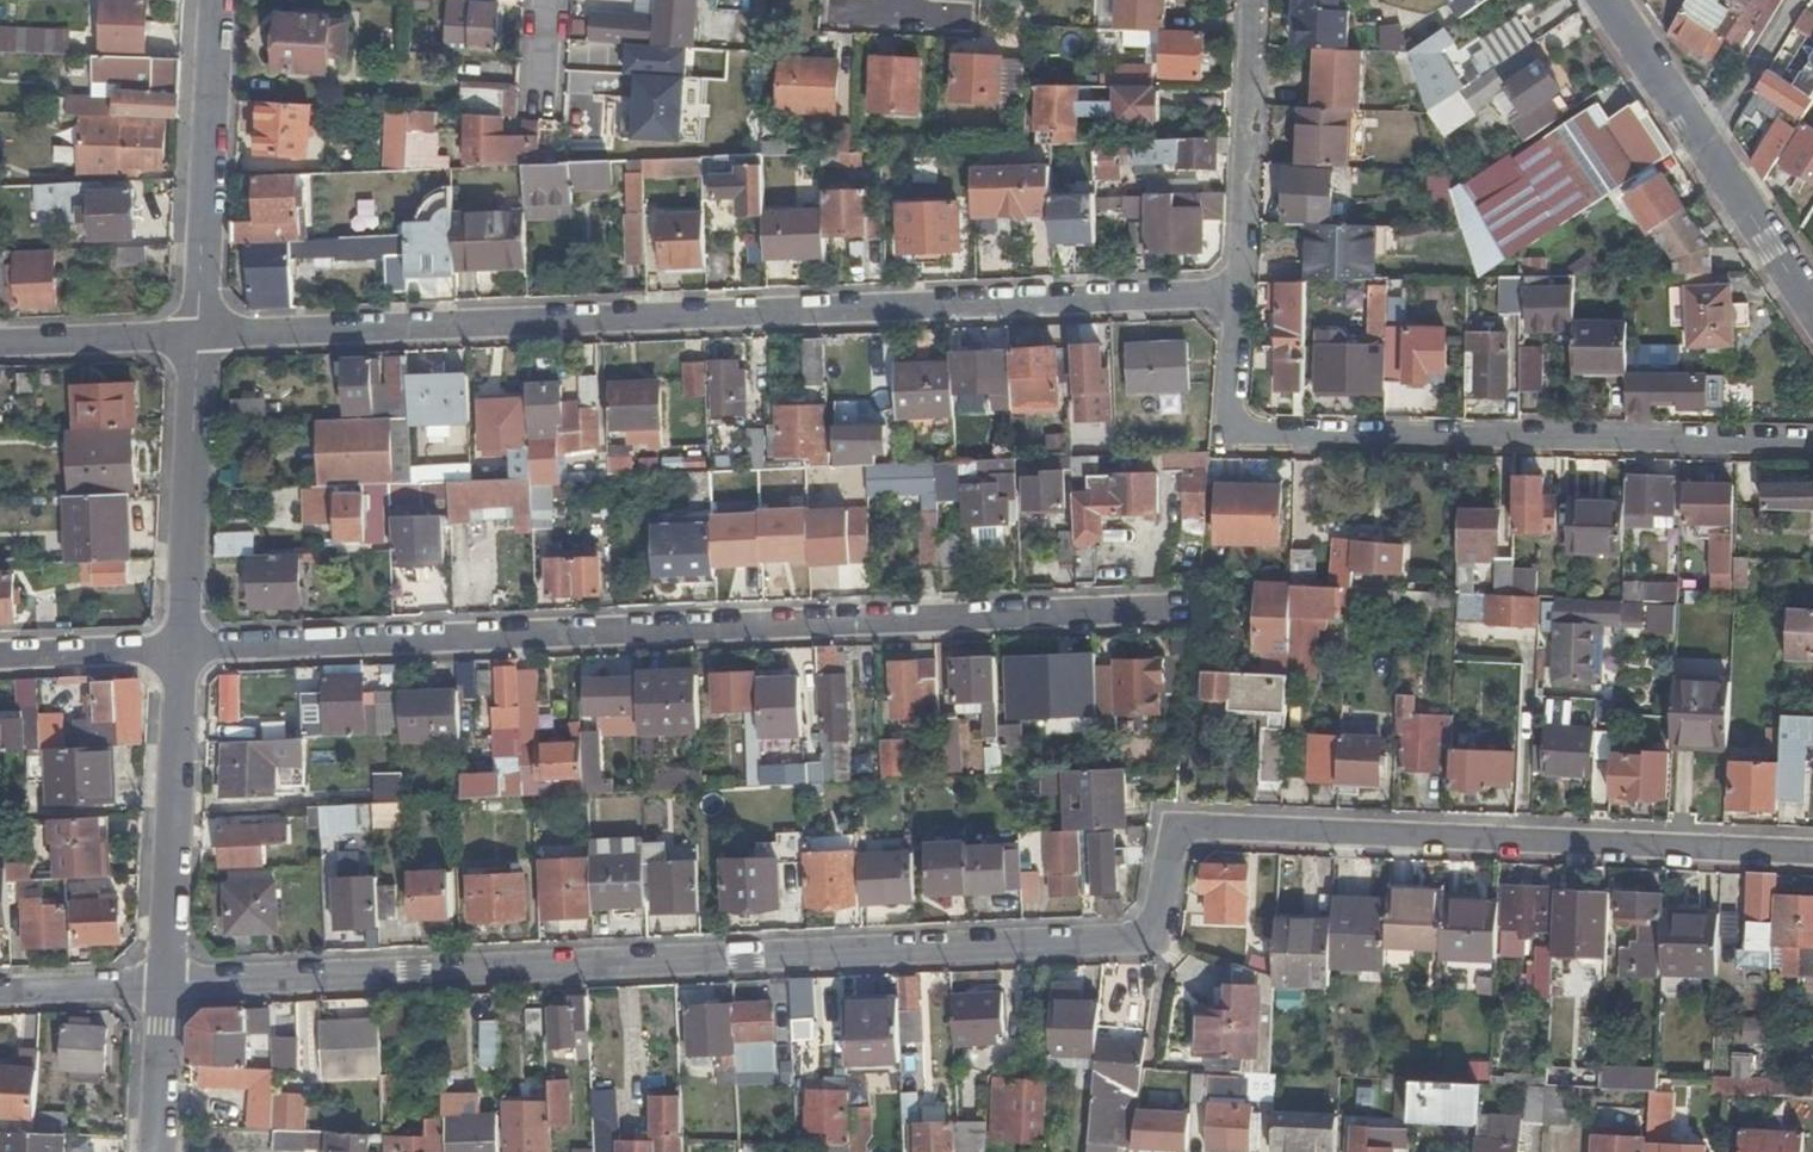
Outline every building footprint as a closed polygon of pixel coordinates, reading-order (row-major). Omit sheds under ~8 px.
[(657,48),(658,45),(691,48),(693,0),(659,0),(658,21),(592,18),(592,41),(627,42),(627,46),(657,48)] [(1118,31),(1124,32),(1158,34),(1166,34),(1168,0),(1120,0),(1118,31)] [(1316,50),(1348,52),(1350,14),(1340,13),(1340,0),(1296,0),(1295,11),(1303,13),(1302,50),(1316,50)] [(1462,20),(1491,0),(1448,0),(1462,20)] [(1671,32),(1713,57),(1724,41),(1749,56),(1783,0),(1748,0),(1738,17),(1712,2),(1713,0),(1690,0),(1671,32)] [(100,54),(144,55),(146,4),(103,2),(100,54)] [(469,52),(495,55),(498,8),(472,6),(469,52)] [(1295,11),(1293,49),(1302,50),(1303,13),(1295,11)] [(1795,28),(1807,35),(1812,39),(1812,15),(1806,11),(1795,28)] [(276,74),(326,77),(327,60),(343,60),(345,27),(329,26),(329,21),(279,18),(276,74)] [(1531,45),(1535,43),(1519,19),(1484,42),(1487,48),(1499,66),(1508,61),(1531,45)] [(1407,44),(1402,27),(1382,28),(1381,53),(1409,54),(1407,44)] [(69,58),(70,31),(0,28),(0,55),(69,58)] [(1147,64),(1163,65),(1164,43),(1158,42),(1158,34),(1124,32),(1123,47),(1147,48),(1147,64)] [(1202,80),(1204,35),(1166,34),(1158,34),(1158,42),(1164,43),(1163,65),(1163,77),(1202,80)] [(1409,54),(1422,96),(1436,91),(1454,79),(1438,54),(1448,47),(1440,34),(1419,48),(1409,54)] [(1807,35),(1780,77),(1812,98),(1812,39),(1807,35)] [(1409,54),(1419,48),(1411,41),(1407,44),(1409,54)] [(1508,86),(1509,88),(1539,133),(1565,116),(1554,101),(1564,95),(1531,45),(1508,61),(1519,78),(1508,86)] [(1499,66),(1487,48),(1470,59),(1482,78),(1499,66)] [(1313,108),(1348,110),(1359,111),(1362,52),(1348,52),(1316,50),(1313,108)] [(953,103),(1022,106),(1024,61),(1003,61),(1004,59),(955,57),(953,103)] [(164,121),(177,122),(180,62),(94,58),(93,98),(70,98),(70,100),(69,118),(81,118),(164,121)] [(779,111),(837,115),(839,63),(781,60),(779,111)] [(918,116),(921,62),(874,60),(872,115),(918,116)] [(1460,93),(1473,111),(1509,88),(1508,86),(1519,78),(1508,61),(1499,66),(1482,78),(1460,93)] [(1116,86),(1153,87),(1153,67),(1116,67),(1116,86)] [(1753,165),(1765,183),(1812,105),(1812,98),(1780,77),(1769,70),(1743,112),(1753,118),(1759,108),(1780,121),(1753,165)] [(459,115),(465,115),(500,118),(515,118),(517,89),(469,86),(468,91),(461,91),(459,115)] [(1070,135),(1079,135),(1079,115),(1115,115),(1115,126),(1153,125),(1153,87),(1116,86),(1080,87),(1039,87),(1038,134),(1070,135)] [(1427,114),(1435,138),(1473,111),(1460,93),(1427,114)] [(50,100),(50,117),(69,118),(70,100),(50,100)] [(1651,169),(1674,154),(1644,110),(1640,103),(1610,123),(1643,174),(1651,169)] [(310,106),(261,104),(258,155),(306,157),(310,106)] [(1479,207),(1511,258),(1608,196),(1643,174),(1610,123),(1597,105),(1515,159),(1527,177),(1479,207)] [(1301,108),(1298,167),(1346,169),(1348,110),(1313,108),(1301,108)] [(387,111),(386,173),(404,172),(407,112),(387,111)] [(407,112),(404,172),(433,172),(432,134),(419,133),(420,113),(407,112)] [(523,168),(537,166),(539,125),(521,124),(520,134),(520,141),(500,141),(500,134),(500,118),(465,115),(466,170),(523,168)] [(161,172),(164,121),(81,118),(80,177),(137,178),(138,172),(161,172)] [(1812,182),(1812,129),(1808,126),(1785,164),(1812,182)] [(1070,145),(1079,145),(1079,135),(1070,135),(1070,145)] [(1229,146),(1229,138),(1178,140),(1178,161),(1179,170),(1216,169),(1215,146),(1229,146)] [(1178,161),(1178,140),(1118,143),(1119,164),(1142,163),(1178,161)] [(1119,164),(1118,143),(1096,143),(1096,180),(1119,180),(1119,164)] [(1029,147),(1023,146),(973,148),(973,162),(1030,160),(1029,147)] [(865,177),(864,152),(844,153),(845,177),(865,177)] [(717,169),(717,158),(704,159),(705,169),(717,169)] [(705,169),(704,159),(645,161),(645,174),(646,178),(705,176),(705,169)] [(645,174),(645,161),(628,162),(629,174),(645,174)] [(611,187),(611,162),(537,166),(523,168),(524,189),(525,206),(572,204),(572,190),(611,187)] [(766,212),(764,168),(741,168),(741,176),(716,177),(716,178),(705,178),(705,200),(741,199),(741,215),(766,214),(766,212)] [(1029,213),(1053,212),(1051,168),(977,171),(979,215),(1029,213)] [(1656,230),(1684,212),(1661,177),(1658,179),(1651,169),(1643,174),(1608,196),(1630,229),(1640,222),(1650,234),(1656,230)] [(1326,222),(1328,175),(1287,173),(1284,220),(1326,222)] [(300,174),(257,176),(258,221),(300,219),(299,208),(305,208),(304,185),(300,186),(300,174)] [(646,178),(645,174),(629,174),(629,203),(646,203),(646,178)] [(1146,180),(1147,194),(1175,194),(1198,194),(1197,181),(1146,180)] [(132,191),(132,182),(117,182),(74,184),(74,187),(55,188),(56,203),(72,203),(72,196),(92,195),(93,210),(80,211),(81,226),(93,225),(94,242),(136,240),(136,247),(145,247),(172,246),(173,229),(144,230),(136,236),(134,191),(132,191)] [(886,245),(885,209),(871,209),(871,191),(844,192),(843,184),(829,184),(830,193),(829,193),(830,235),(868,234),(869,245),(886,245)] [(453,192),(452,186),(447,187),(438,190),(433,194),(425,199),(427,203),(423,209),(420,217),(418,227),(418,233),(407,233),(407,237),(408,280),(430,279),(429,268),(437,268),(438,279),(458,279),(457,270),(454,217),(453,192)] [(525,206),(524,189),(453,192),(454,217),(525,213),(525,206)] [(1122,194),(1097,195),(1097,209),(1122,209),(1122,194)] [(1147,194),(1122,194),(1122,209),(1122,216),(1147,216),(1147,208),(1147,194)] [(1175,194),(1147,194),(1147,208),(1175,209),(1175,194)] [(1198,194),(1175,194),(1175,209),(1201,209),(1201,194),(1198,194)] [(1201,209),(1201,220),(1217,220),(1218,194),(1201,194),(1201,209)] [(1077,195),(1053,196),(1054,212),(1054,219),(1054,241),(1098,240),(1097,209),(1097,195),(1077,195)] [(646,203),(629,203),(629,214),(624,214),(626,256),(647,256),(646,203)] [(903,253),(962,251),(960,203),(902,205),(903,253)] [(572,216),(572,204),(525,206),(525,213),(525,218),(572,216)] [(1147,208),(1147,216),(1147,224),(1148,254),(1175,254),(1175,209),(1147,208)] [(828,257),(826,209),(766,212),(766,214),(767,260),(828,257)] [(1201,209),(1175,209),(1175,254),(1201,254),(1201,220),(1201,209)] [(1684,212),(1656,230),(1676,260),(1676,275),(1712,274),(1712,250),(1686,211),(1684,212)] [(527,261),(525,218),(525,213),(454,217),(457,270),(480,269),(480,264),(527,261)] [(665,267),(707,266),(706,213),(664,214),(665,244),(665,252),(665,267)] [(258,221),(232,222),(230,244),(232,244),(249,243),(301,241),(300,219),(258,221)] [(1148,254),(1147,224),(1132,224),(1133,254),(1148,254)] [(1359,280),(1361,233),(1308,231),(1306,255),(1312,255),(1312,278),(1359,280)] [(407,237),(317,241),(301,241),(249,243),(251,310),(296,308),(293,289),(292,258),(334,257),(335,261),(386,258),(388,291),(409,290),(408,280),(407,237)] [(1616,257),(1619,255),(1613,246),(1592,260),(1598,269),(1616,257)] [(145,247),(136,247),(118,248),(118,267),(146,266),(145,247)] [(55,251),(16,253),(17,287),(9,287),(10,307),(56,305),(55,251)] [(16,253),(3,253),(5,307),(10,307),(9,287),(17,287),(16,253)] [(430,279),(438,279),(437,268),(429,268),(430,279)] [(1726,287),(1725,274),(1686,275),(1687,289),(1726,287)] [(1548,291),(1574,290),(1575,277),(1548,278),(1548,291)] [(1500,315),(1520,315),(1522,278),(1501,279),(1500,315)] [(1529,334),(1573,334),(1573,324),(1574,290),(1548,291),(1548,278),(1522,278),(1520,315),(1527,315),(1529,334)] [(1279,391),(1304,391),(1306,283),(1279,284),(1264,284),(1264,292),(1271,292),(1272,308),(1279,307),(1279,391)] [(1731,287),(1726,287),(1687,289),(1689,349),(1733,347),(1732,328),(1747,328),(1747,305),(1732,305),(1731,287)] [(389,304),(410,303),(409,290),(388,291),(389,304)] [(1370,298),(1369,334),(1384,334),(1385,298),(1370,298)] [(1573,372),(1627,372),(1627,346),(1628,325),(1573,324),(1573,334),(1573,372)] [(1392,341),(1385,341),(1385,347),(1385,383),(1405,383),(1427,383),(1427,378),(1445,379),(1446,330),(1406,330),(1392,329),(1392,341)] [(1466,341),(1464,398),(1507,397),(1509,336),(1486,335),(1486,341),(1466,341)] [(826,384),(824,338),(807,339),(809,384),(826,384)] [(1129,392),(1190,388),(1187,343),(1127,345),(1129,392)] [(1097,398),(1105,398),(1104,392),(1112,392),(1111,371),(1104,371),(1103,346),(1077,347),(1079,393),(1096,393),(1097,398)] [(1627,372),(1680,373),(1679,347),(1627,346),(1627,372)] [(1315,392),(1384,393),(1385,383),(1385,347),(1317,347),(1315,392)] [(1014,376),(1011,379),(1012,396),(1013,407),(1060,404),(1057,348),(1013,351),(1014,376)] [(421,353),(421,369),(453,367),(452,351),(421,353)] [(992,379),(1009,379),(1008,352),(953,353),(954,380),(992,379)] [(1519,354),(1519,391),(1537,391),(1539,355),(1519,354)] [(391,412),(391,418),(410,417),(408,381),(407,356),(389,357),(391,412)] [(346,360),(346,375),(347,413),(374,412),(373,393),(380,393),(379,359),(346,360)] [(337,375),(346,375),(346,360),(336,360),(337,375)] [(716,415),(741,414),(740,386),(747,386),(747,368),(740,369),(739,361),(712,362),(712,378),(714,378),(716,415)] [(708,395),(706,362),(687,364),(689,396),(708,395)] [(941,363),(895,365),(897,402),(897,413),(954,410),(953,381),(952,363),(941,363)] [(1627,379),(1626,415),(1649,415),(1649,407),(1649,399),(1680,400),(1679,407),(1679,410),(1707,410),(1707,399),(1724,399),(1725,374),(1680,373),(1627,372),(1627,379)] [(532,485),(554,484),(580,483),(580,476),(567,477),(567,481),(560,481),(559,465),(567,465),(567,446),(585,445),(585,443),(601,442),(598,375),(582,377),(583,402),(584,427),(570,428),(570,434),(557,434),(556,423),(563,423),(562,404),(561,384),(528,386),(532,478),(532,485)] [(468,379),(408,381),(410,417),(410,422),(431,422),(431,436),(447,436),(447,421),(470,421),(468,379)] [(1012,396),(1011,379),(1009,379),(992,379),(993,396),(1012,396)] [(613,428),(628,428),(634,428),(634,432),(640,432),(640,427),(662,426),(661,385),(610,387),(613,428)] [(131,428),(136,428),(134,387),(75,389),(77,431),(131,428)] [(235,396),(235,408),(267,410),(268,398),(235,396)] [(513,479),(527,478),(524,399),(482,401),(483,449),(512,448),(513,479)] [(583,402),(562,404),(563,423),(556,423),(557,434),(570,434),(570,428),(584,427),(583,402)] [(837,428),(860,427),(859,404),(837,404),(837,428)] [(777,456),(829,455),(828,447),(823,447),(822,407),(776,409),(776,427),(777,456)] [(410,417),(391,418),(393,483),(412,483),(412,465),(410,422),(410,417)] [(376,484),(390,483),(393,483),(391,418),(384,418),(320,420),(321,486),(338,485),(365,484),(376,484)] [(1013,421),(1014,454),(1037,454),(1035,420),(1013,421)] [(634,428),(628,428),(628,440),(652,439),(652,436),(662,435),(662,426),(640,427),(640,432),(634,432),(634,428)] [(769,456),(777,456),(776,427),(767,427),(769,456)] [(866,465),(879,465),(887,464),(885,427),(860,427),(837,428),(838,466),(866,465)] [(135,495),(131,428),(77,431),(71,431),(74,497),(123,496),(131,495),(135,495)] [(765,469),(764,428),(750,429),(750,469),(765,469)] [(1072,457),(1071,437),(1052,437),(1053,458),(1072,457)] [(1184,516),(1206,518),(1211,452),(1179,453),(1163,453),(1164,470),(1182,469),(1183,491),(1184,516)] [(1119,465),(1119,455),(1072,457),(1073,463),(1096,462),(1097,466),(1119,465)] [(1072,457),(1053,458),(1033,459),(1033,477),(1025,477),(1027,511),(1066,509),(1065,471),(1073,471),(1073,463),(1072,457)] [(1006,498),(1018,498),(1016,459),(1014,459),(993,460),(994,466),(995,485),(967,486),(969,526),(1007,524),(1006,498)] [(937,469),(994,466),(993,460),(960,461),(956,461),(936,462),(937,469)] [(596,462),(597,481),(609,481),(609,474),(608,461),(596,462)] [(923,571),(940,571),(939,532),(937,469),(936,462),(929,463),(929,471),(911,471),(910,471),(911,491),(924,491),(925,512),(919,512),(920,522),(921,521),(923,571)] [(929,471),(929,463),(911,463),(911,471),(929,471)] [(442,481),(450,481),(473,480),(472,464),(412,465),(412,483),(421,482),(442,481)] [(869,490),(911,491),(910,471),(899,471),(899,464),(887,464),(879,465),(880,468),(869,468),(869,490)] [(567,481),(567,477),(567,465),(559,465),(560,481),(567,481)] [(712,489),(711,471),(692,472),(693,497),(712,497),(712,489)] [(1077,565),(1077,584),(1097,583),(1095,554),(1103,546),(1102,514),(1158,511),(1157,472),(1112,474),(1112,486),(1078,487),(1078,494),(1074,494),(1075,532),(1077,565)] [(520,529),(534,529),(532,485),(532,478),(527,478),(513,479),(473,480),(450,481),(451,530),(479,529),(479,521),(471,521),(470,504),(518,502),(519,519),(520,529)] [(1542,504),(1543,478),(1516,478),(1516,532),(1555,533),(1554,504),(1542,504)] [(1624,478),(1623,504),(1623,512),(1672,512),(1673,479),(1624,478)] [(443,497),(442,481),(421,482),(422,497),(443,497)] [(595,516),(610,516),(609,481),(597,481),(593,482),(595,516)] [(365,484),(338,485),(339,495),(366,494),(365,484)] [(376,493),(376,484),(365,484),(366,494),(376,493)] [(532,485),(534,529),(556,528),(554,484),(532,485)] [(1685,484),(1684,522),(1691,522),(1712,524),(1711,556),(1696,556),(1696,581),(1731,582),(1733,524),(1731,523),(1732,485),(1685,484)] [(1764,487),(1764,510),(1812,511),(1812,487),(1764,487)] [(1279,546),(1280,490),(1219,490),(1217,545),(1279,546)] [(376,493),(366,494),(366,507),(382,506),(381,494),(376,493)] [(366,494),(339,495),(339,512),(340,539),(367,538),(383,537),(382,506),(366,507),(366,494)] [(133,561),(131,495),(123,496),(126,561),(128,561),(133,561)] [(98,563),(126,561),(123,496),(74,497),(69,498),(73,564),(98,563)] [(479,521),(519,519),(518,502),(470,504),(471,521),(479,521)] [(1623,504),(1568,503),(1567,551),(1623,552),(1623,512),(1623,504)] [(688,511),(688,520),(713,519),(713,516),(712,509),(688,511)] [(400,561),(446,560),(444,515),(430,515),(430,510),(424,510),(423,515),(399,516),(400,561)] [(810,564),(870,561),(868,511),(808,513),(808,517),(810,564)] [(1497,515),(1457,514),(1457,563),(1490,563),(1490,542),(1497,542),(1497,515)] [(1185,529),(1205,532),(1206,518),(1184,516),(1185,529)] [(658,581),(715,578),(713,519),(688,520),(658,521),(660,554),(657,555),(658,581)] [(939,532),(940,571),(959,570),(958,532),(939,532)] [(1059,565),(1077,565),(1075,532),(1058,533),(1059,565)] [(351,552),(367,551),(367,538),(340,539),(340,552),(351,552)] [(216,539),(215,557),(254,555),(254,539),(216,539)] [(1341,541),(1340,588),(1347,589),(1359,589),(1360,569),(1410,570),(1410,543),(1341,541)] [(551,596),(602,594),(600,550),(586,550),(587,557),(562,558),(562,551),(549,552),(551,596)] [(340,552),(338,552),(339,561),(351,561),(351,552),(340,552)] [(253,607),(300,605),(298,557),(252,558),(253,607)] [(1512,572),(1512,559),(1495,560),(1494,595),(1512,596),(1512,572)] [(1290,560),(1290,574),(1289,586),(1312,587),(1312,560),(1290,560)] [(129,583),(128,561),(126,561),(98,563),(99,585),(129,583)] [(1734,569),(1733,587),(1746,587),(1746,570),(1734,569)] [(1535,572),(1512,572),(1512,596),(1535,597),(1535,572)] [(18,622),(15,576),(0,576),(0,623),(18,622)] [(1622,582),(1622,601),(1642,602),(1642,582),(1622,582)] [(1260,658),(1259,675),(1286,676),(1287,666),(1289,586),(1257,584),(1255,652),(1265,651),(1265,658),(1260,658)] [(1312,587),(1289,586),(1287,666),(1313,667),(1316,629),(1320,629),(1321,617),(1338,617),(1339,600),(1340,588),(1312,587)] [(472,588),(473,612),(488,612),(487,588),(472,588)] [(1347,589),(1346,600),(1346,602),(1401,604),(1402,591),(1359,589),(1347,589)] [(1489,595),(1456,594),(1455,622),(1538,626),(1539,601),(1488,599),(1489,595)] [(62,598),(35,599),(36,625),(62,625),(62,598)] [(1619,622),(1640,624),(1640,606),(1542,602),(1542,632),(1555,632),(1554,681),(1589,682),(1591,635),(1600,635),(1601,624),(1618,625),(1619,622)] [(1672,636),(1674,603),(1647,602),(1646,635),(1672,636)] [(1786,609),(1784,661),(1812,662),(1812,609),(1786,609)] [(835,646),(816,647),(818,696),(819,723),(822,784),(835,783),(832,738),(838,738),(838,728),(848,728),(845,675),(837,676),(835,646)] [(1095,666),(1095,655),(1006,660),(1009,718),(1096,714),(1095,666)] [(516,658),(496,659),(497,708),(493,708),(493,729),(521,729),(516,658)] [(1115,666),(1095,666),(1096,714),(1097,735),(1118,735),(1117,716),(1160,716),(1160,683),(1165,683),(1164,659),(1115,660),(1115,666)] [(999,716),(997,660),(982,660),(954,661),(956,704),(985,703),(986,716),(999,716)] [(940,723),(936,662),(891,664),(893,718),(897,718),(897,724),(940,723)] [(518,670),(519,701),(540,700),(539,670),(518,670)] [(220,721),(242,722),(243,673),(221,672),(220,721)] [(1259,675),(1204,673),(1204,700),(1212,700),(1231,701),(1231,713),(1267,715),(1267,722),(1267,730),(1262,729),(1260,783),(1283,784),(1286,676),(1259,675)] [(748,710),(756,709),(755,680),(754,674),(713,675),(714,717),(722,717),(722,711),(748,710)] [(325,706),(326,735),(364,734),(363,703),(363,696),(369,696),(369,689),(363,689),(363,675),(325,676),(325,696),(325,706)] [(698,677),(637,678),(640,730),(700,728),(698,677)] [(82,702),(81,678),(61,678),(61,703),(82,702)] [(640,730),(637,678),(628,679),(587,681),(588,715),(601,714),(601,722),(605,728),(605,735),(640,733),(640,730)] [(800,678),(755,680),(756,709),(759,709),(760,736),(802,734),(800,678)] [(112,747),(141,745),(139,680),(97,683),(97,695),(90,695),(91,723),(80,723),(80,748),(112,747)] [(1729,683),(1674,681),(1673,705),(1671,746),(1727,748),(1729,683)] [(448,692),(399,693),(399,701),(400,733),(400,741),(462,739),(460,692),(448,692)] [(1397,696),(1396,716),(1412,717),(1413,696),(1397,696)] [(1548,723),(1574,724),(1575,699),(1549,698),(1548,723)] [(519,701),(521,729),(522,748),(539,748),(542,747),(540,700),(519,701)] [(1231,701),(1212,700),(1211,719),(1231,720),(1231,713),(1231,701)] [(400,733),(399,701),(379,702),(380,733),(400,733)] [(363,703),(364,734),(380,733),(379,702),(363,703)] [(0,721),(0,752),(41,750),(40,719),(39,708),(24,709),(23,719),(0,721)] [(760,736),(759,709),(756,709),(748,710),(750,752),(760,751),(760,746),(760,736)] [(1231,720),(1267,722),(1267,715),(1231,713),(1231,720)] [(1782,715),(1781,731),(1780,755),(1780,764),(1778,804),(1802,806),(1805,743),(1812,744),(1812,716),(1782,715)] [(41,750),(50,750),(53,750),(53,730),(52,721),(40,719),(41,750)] [(956,722),(940,723),(942,774),(960,773),(956,722)] [(560,778),(561,796),(583,795),(580,733),(580,724),(571,724),(572,745),(542,747),(539,748),(540,779),(560,778)] [(1000,726),(1001,750),(1024,748),(1023,724),(1001,725),(1000,726)] [(1340,736),(1359,737),(1361,725),(1341,724),(1340,736)] [(1450,746),(1451,724),(1442,724),(1441,745),(1450,746)] [(849,738),(848,728),(838,728),(838,738),(849,738)] [(1589,755),(1593,755),(1594,731),(1546,729),(1545,749),(1534,748),(1532,773),(1543,774),(1544,776),(1587,778),(1589,755)] [(1763,754),(1773,754),(1780,755),(1781,731),(1764,730),(1763,754)] [(596,733),(580,733),(583,795),(587,795),(600,794),(596,733)] [(1309,783),(1339,784),(1340,736),(1311,735),(1309,783)] [(1438,772),(1439,753),(1414,752),(1414,741),(1407,741),(1407,735),(1402,735),(1400,771),(1438,772)] [(276,737),(224,739),(221,795),(274,795),(275,763),(304,765),(306,736),(276,737)] [(1339,784),(1338,795),(1359,796),(1358,785),(1379,786),(1381,738),(1359,737),(1340,736),(1339,784)] [(851,783),(849,738),(838,738),(832,738),(835,783),(851,783)] [(902,742),(880,744),(882,781),(904,780),(902,742)] [(114,800),(112,747),(80,748),(59,749),(53,750),(50,750),(53,804),(114,800)] [(539,748),(522,748),(524,772),(524,779),(540,779),(539,748)] [(1450,752),(1448,790),(1488,791),(1489,782),(1513,782),(1513,754),(1485,753),(1485,759),(1478,760),(1477,752),(1450,752)] [(1666,800),(1668,754),(1648,754),(1648,757),(1624,757),(1621,798),(1624,799),(1637,799),(1666,800)] [(1778,812),(1778,804),(1780,764),(1773,764),(1733,763),(1732,809),(1778,812)] [(1090,831),(1119,830),(1119,802),(1125,801),(1124,770),(1098,771),(1063,773),(1067,832),(1078,831),(1090,831)] [(504,798),(524,797),(524,779),(524,772),(503,774),(504,798)] [(464,776),(464,800),(504,798),(503,774),(464,776)] [(390,775),(380,775),(381,787),(391,786),(390,775)] [(454,799),(454,801),(464,800),(464,776),(454,776),(454,779),(442,779),(443,799),(454,799)] [(524,797),(534,797),(561,796),(560,778),(540,779),(524,779),(524,797)] [(695,790),(703,789),(703,778),(642,780),(642,792),(695,790)] [(379,788),(380,804),(403,803),(402,787),(379,788)] [(320,824),(320,838),(374,835),(372,804),(319,807),(320,824)] [(319,807),(307,808),(307,824),(320,824),(319,807)] [(58,879),(104,876),(102,817),(51,818),(52,842),(57,841),(58,879)] [(104,876),(111,876),(109,817),(102,817),(104,876)] [(222,865),(265,863),(265,845),(290,843),(289,819),(264,820),(263,826),(221,828),(222,865)] [(1077,875),(1081,875),(1078,831),(1067,832),(1048,833),(1052,896),(1077,895),(1077,875)] [(1081,875),(1082,895),(1094,895),(1091,838),(1090,831),(1078,831),(1081,875)] [(1091,838),(1094,895),(1118,893),(1115,837),(1091,838)] [(655,913),(700,912),(698,861),(667,862),(666,842),(644,843),(645,856),(646,892),(655,892),(655,913)] [(928,895),(968,893),(966,848),(966,843),(926,845),(928,895)] [(966,848),(968,893),(1007,891),(1004,846),(966,848)] [(1021,890),(1021,876),(1019,846),(1004,846),(1007,891),(1021,890)] [(855,905),(853,852),(808,853),(810,906),(855,905)] [(861,904),(915,902),(913,854),(859,856),(861,904)] [(545,918),(593,916),(592,909),(590,859),(590,855),(543,857),(545,918)] [(592,909),(647,907),(646,892),(645,856),(590,859),(592,909)] [(727,910),(781,909),(779,885),(779,859),(747,859),(726,860),(727,910)] [(1554,888),(1555,866),(1545,865),(1543,887),(1550,888),(1554,888)] [(1210,922),(1246,923),(1248,868),(1204,866),(1203,892),(1211,893),(1210,922)] [(451,915),(449,872),(411,873),(413,917),(451,915)] [(9,930),(7,899),(7,882),(6,874),(0,875),(0,931),(9,930)] [(1775,896),(1775,874),(1754,874),(1752,920),(1749,920),(1748,943),(1773,944),(1775,896)] [(1783,897),(1784,875),(1775,874),(1775,896),(1783,897)] [(471,921),(524,919),(523,876),(470,878),(471,921)] [(1021,890),(1022,906),(1040,905),(1038,876),(1021,876),(1021,890)] [(336,927),(378,925),(378,919),(376,884),(376,878),(333,880),(336,927)] [(7,882),(7,899),(20,898),(20,881),(7,882)] [(231,932),(278,929),(276,882),(229,885),(231,932)] [(376,884),(378,919),(395,918),(394,884),(376,884)] [(1548,932),(1550,888),(1543,887),(1533,887),(1529,887),(1523,887),(1507,887),(1505,930),(1503,930),(1502,956),(1525,956),(1526,941),(1532,937),(1532,932),(1548,932)] [(1607,958),(1610,892),(1555,890),(1552,949),(1551,956),(1607,958)] [(1634,947),(1633,974),(1659,975),(1662,895),(1619,893),(1618,916),(1642,917),(1641,947),(1634,947)] [(1783,897),(1775,896),(1773,944),(1784,944),(1783,968),(1783,974),(1812,975),(1812,898),(1783,897)] [(1432,905),(1444,906),(1444,899),(1389,897),(1389,903),(1432,905)] [(38,898),(24,898),(27,949),(66,947),(64,906),(38,907),(38,898)] [(119,899),(77,901),(80,943),(121,941),(119,899)] [(1099,918),(1122,917),(1121,900),(1097,902),(1099,918)] [(1386,948),(1389,903),(1381,903),(1333,902),(1332,922),(1330,964),(1358,965),(1386,966),(1386,948)] [(1443,911),(1444,906),(1432,905),(1389,903),(1386,948),(1442,951),(1443,911)] [(1717,977),(1719,908),(1665,906),(1662,968),(1683,968),(1683,976),(1717,977)] [(1497,956),(1499,914),(1443,911),(1442,951),(1441,953),(1450,954),(1497,956)] [(1330,964),(1332,922),(1277,922),(1276,962),(1275,976),(1275,985),(1329,986),(1330,970),(1330,964)] [(1772,968),(1773,944),(1748,943),(1748,949),(1737,948),(1737,967),(1772,968)] [(1784,944),(1773,944),(1772,968),(1783,968),(1784,944)] [(1620,973),(1633,974),(1634,947),(1622,946),(1620,973)] [(1551,976),(1551,956),(1552,949),(1537,949),(1535,996),(1550,997),(1551,976)] [(1441,973),(1496,975),(1497,956),(1450,954),(1441,953),(1441,973)] [(1275,976),(1276,962),(1253,956),(1249,969),(1275,976)] [(1249,969),(1235,964),(1234,987),(1215,987),(1214,1013),(1204,1013),(1201,1053),(1237,1055),(1234,1073),(1270,1075),(1272,1075),(1275,985),(1275,976),(1249,969)] [(1566,977),(1551,976),(1550,997),(1565,997),(1566,977)] [(812,1010),(810,978),(790,979),(791,1011),(812,1010)] [(898,980),(899,998),(901,1045),(922,1043),(921,1010),(918,1010),(916,979),(898,980)] [(1052,1014),(1050,1037),(1049,1066),(1057,1066),(1057,1054),(1096,1056),(1098,1039),(1100,1003),(1078,1003),(1078,987),(1053,986),(1052,1014)] [(1004,992),(953,995),(955,1046),(1000,1043),(1000,1034),(1006,1033),(1004,992)] [(578,1058),(591,1057),(589,995),(574,996),(574,1006),(551,1007),(553,1046),(578,1046),(578,1058)] [(899,998),(845,1001),(848,1064),(902,1063),(901,1045),(899,998)] [(772,1004),(735,1005),(737,1039),(752,1039),(753,1071),(775,1070),(774,1038),(772,1004)] [(721,1085),(739,1084),(737,1039),(735,1005),(689,1007),(691,1055),(716,1054),(716,1065),(720,1065),(721,1085)] [(192,1025),(190,1065),(247,1067),(248,1025),(266,1024),(266,1009),(209,1010),(192,1025)] [(546,1039),(545,1009),(529,1010),(530,1039),(546,1039)] [(812,1034),(812,1010),(791,1011),(793,1036),(812,1034)] [(62,1070),(75,1070),(98,1072),(105,1072),(107,1030),(82,1028),(82,1020),(65,1019),(62,1070)] [(483,1052),(501,1052),(500,1020),(482,1021),(483,1052)] [(383,1073),(381,1021),(323,1024),(326,1075),(383,1073)] [(301,1070),(301,1039),(278,1039),(276,1069),(301,1070)] [(1142,1070),(1146,1042),(1098,1039),(1096,1056),(1089,1139),(1098,1140),(1132,1143),(1137,1111),(1142,1070)] [(39,1051),(21,1050),(19,1069),(0,1067),(0,1115),(36,1117),(36,1116),(39,1051)] [(1712,1093),(1726,1094),(1767,1096),(1768,1079),(1752,1079),(1752,1057),(1731,1056),(1731,1077),(1713,1077),(1713,1080),(1712,1093)] [(902,1063),(848,1064),(848,1074),(893,1073),(902,1073),(902,1063)] [(1622,1086),(1658,1087),(1659,1067),(1623,1066),(1622,1086)] [(98,1072),(75,1070),(74,1078),(98,1078),(98,1072)] [(1529,1086),(1546,1087),(1546,1073),(1505,1071),(1505,1074),(1492,1074),(1491,1085),(1529,1086)] [(383,1077),(384,1103),(398,1102),(398,1076),(383,1077)] [(824,1093),(849,1094),(849,1078),(825,1076),(824,1093)] [(1205,1090),(1251,1092),(1251,1080),(1205,1079),(1205,1090)] [(1767,1096),(1802,1098),(1812,1098),(1812,1081),(1768,1079),(1767,1096)] [(549,1112),(549,1124),(569,1124),(568,1081),(548,1081),(549,1104),(549,1112)] [(1480,1124),(1480,1116),(1482,1084),(1437,1082),(1412,1081),(1411,1121),(1480,1124)] [(1046,1141),(1043,1141),(1045,1085),(997,1083),(995,1140),(1035,1142),(1035,1151),(1027,1151),(1046,1151),(1046,1141)] [(1358,1083),(1358,1108),(1377,1107),(1376,1083),(1358,1083)] [(1528,1122),(1545,1122),(1546,1087),(1529,1086),(1528,1122)] [(1546,1087),(1545,1122),(1570,1124),(1572,1088),(1546,1087)] [(1647,1151),(1661,1151),(1664,1092),(1657,1091),(1649,1091),(1647,1151)] [(851,1143),(850,1108),(849,1094),(824,1093),(810,1092),(810,1108),(807,1108),(808,1130),(830,1131),(830,1143),(851,1143)] [(305,1129),(306,1129),(309,1094),(290,1093),(288,1128),(305,1129)] [(903,1095),(904,1112),(918,1112),(918,1094),(903,1095)] [(684,1148),(673,1147),(674,1139),(681,1139),(682,1099),(653,1098),(654,1141),(622,1140),(622,1133),(607,1117),(594,1117),(596,1150),(596,1151),(684,1151),(684,1148)] [(1812,1114),(1812,1098),(1802,1098),(1802,1113),(1812,1114)] [(372,1132),(383,1132),(382,1104),(357,1104),(357,1124),(372,1125),(372,1132)] [(514,1144),(550,1143),(549,1124),(549,1112),(517,1112),(517,1104),(504,1105),(505,1144),(514,1144)] [(517,1112),(549,1112),(549,1104),(517,1104),(517,1112)] [(1211,1147),(1253,1149),(1255,1107),(1211,1105),(1211,1147)] [(866,1143),(872,1137),(871,1108),(850,1108),(851,1143),(852,1151),(866,1151),(866,1143)] [(498,1145),(497,1109),(447,1111),(449,1151),(468,1150),(468,1134),(481,1134),(482,1145),(498,1145)] [(446,1150),(444,1111),(429,1113),(430,1131),(385,1135),(386,1151),(428,1151),(446,1150)] [(1188,1115),(1137,1111),(1132,1143),(1131,1147),(1187,1150),(1188,1115)] [(1272,1151),(1337,1151),(1339,1116),(1274,1113),(1272,1151)] [(64,1134),(67,1134),(67,1118),(36,1116),(36,1117),(35,1133),(64,1134)] [(1478,1151),(1521,1151),(1521,1142),(1513,1141),(1514,1118),(1480,1116),(1480,1124),(1478,1151)] [(987,1123),(959,1122),(961,1151),(986,1151),(987,1123)] [(954,1126),(918,1126),(918,1151),(955,1151),(954,1126)] [(1395,1149),(1396,1128),(1354,1126),(1353,1151),(1395,1151),(1395,1149)] [(288,1128),(273,1127),(273,1148),(304,1148),(304,1146),(305,1129),(288,1128)] [(1395,1149),(1410,1150),(1411,1129),(1396,1128),(1395,1149)] [(339,1130),(306,1129),(305,1129),(304,1146),(337,1148),(337,1151),(369,1151),(370,1137),(339,1135),(339,1130)] [(1804,1132),(1741,1129),(1740,1151),(1803,1151),(1804,1132)] [(64,1134),(35,1133),(0,1131),(0,1151),(62,1151),(64,1134)] [(71,1151),(88,1151),(88,1136),(72,1135),(71,1151)] [(1644,1140),(1596,1136),(1595,1151),(1643,1151),(1644,1140)] [(1131,1147),(1132,1143),(1098,1140),(1097,1151),(1130,1151),(1131,1147)] [(550,1149),(550,1143),(514,1144),(505,1144),(505,1151),(550,1151),(550,1149)] [(851,1143),(830,1143),(831,1151),(852,1151),(851,1143)]
